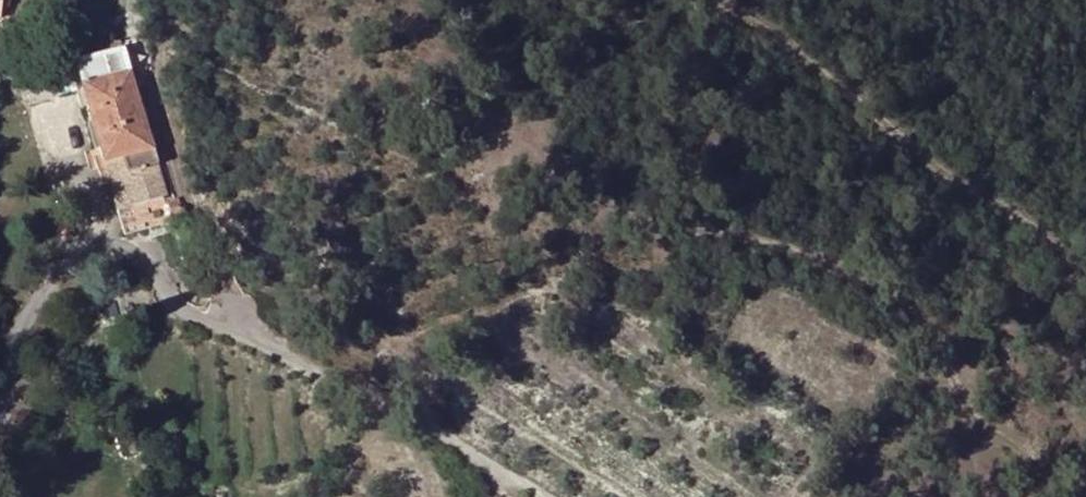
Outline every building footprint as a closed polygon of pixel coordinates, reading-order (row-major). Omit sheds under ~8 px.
[(125,232),(167,218),(166,199),(164,192),(168,191),(122,38),(95,46),(91,34),(68,41),(125,232)] [(189,218),(184,193),(166,199),(167,218),(180,224),(189,218)]
